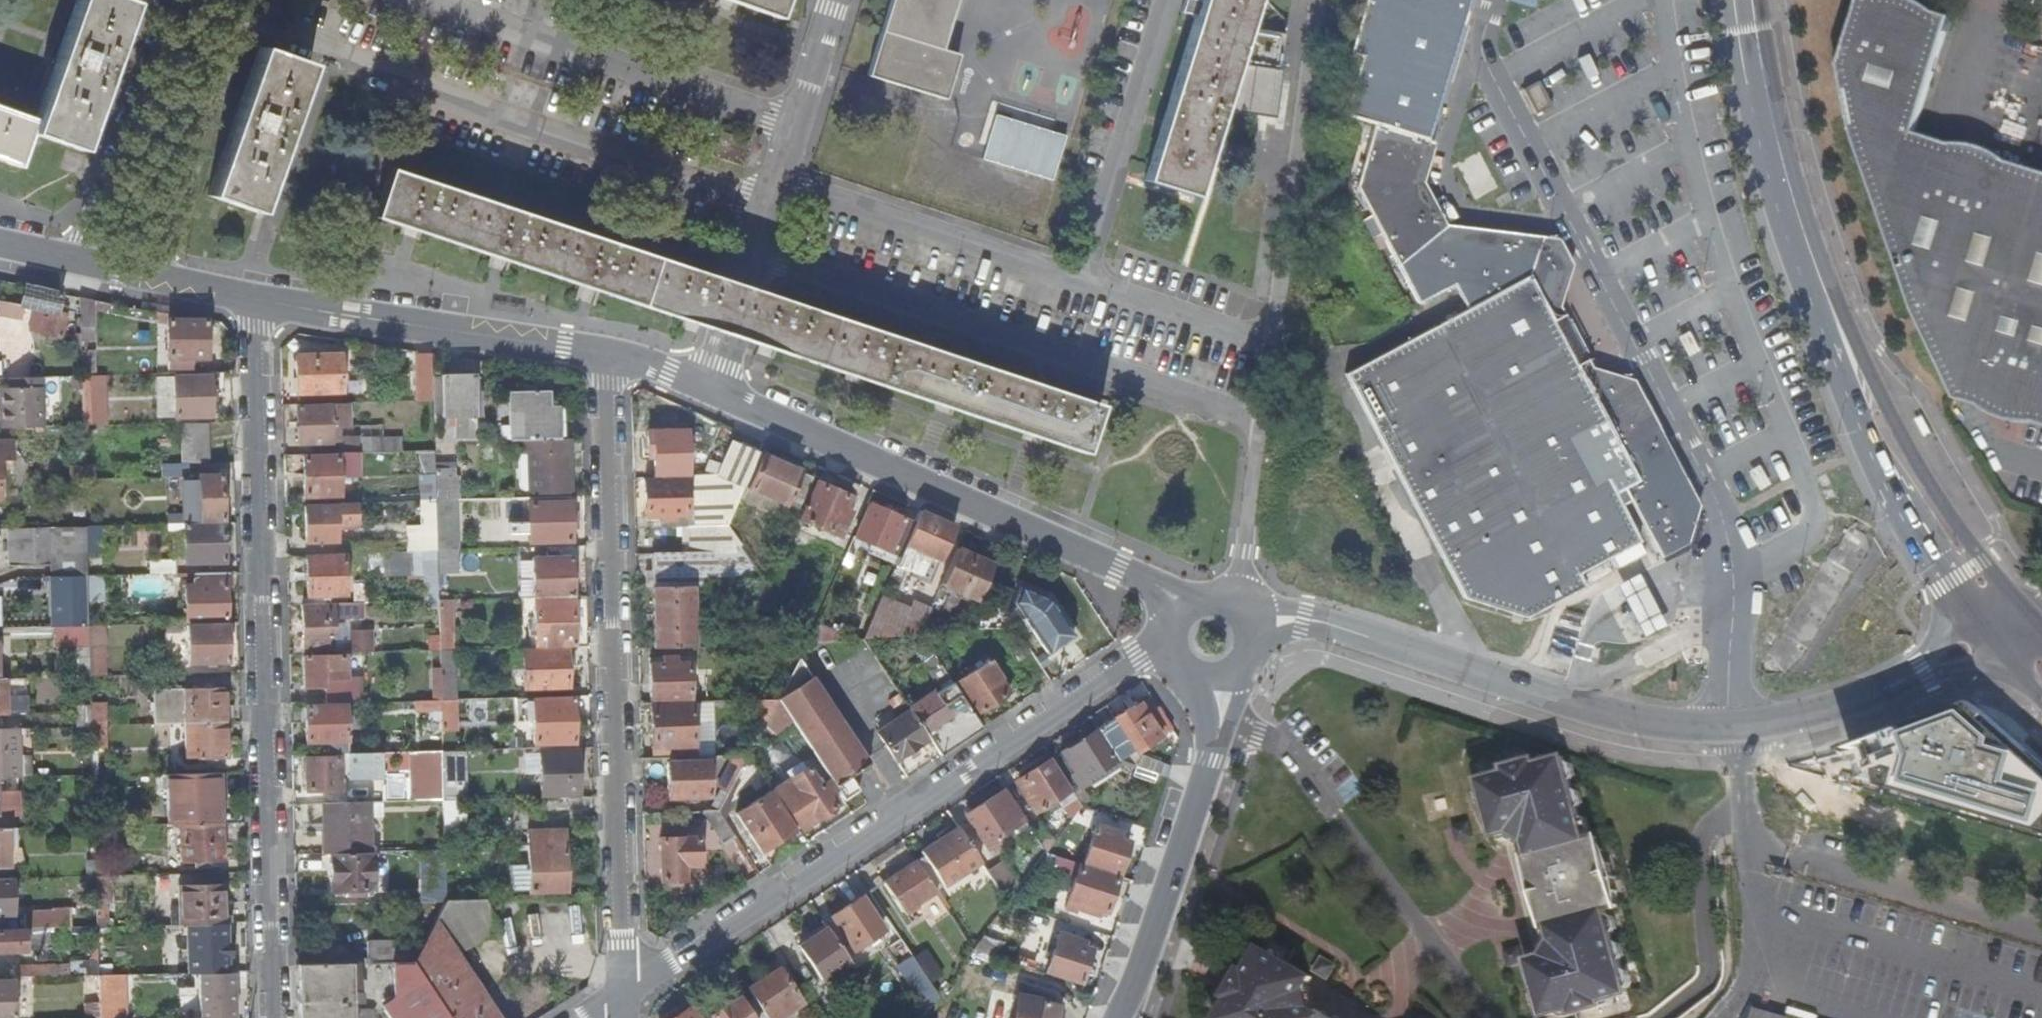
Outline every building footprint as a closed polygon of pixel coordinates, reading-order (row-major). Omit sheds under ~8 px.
[(29,130),(80,149),(131,1),(128,0),(76,0),(33,118),(29,130)] [(778,19),(785,0),(725,0),(778,19)] [(866,77),(944,100),(958,54),(941,49),(957,0),(889,0),(866,77)] [(1143,181),(1194,196),(1255,0),(1200,0),(1143,181)] [(1341,109),(1432,135),(1469,0),(1360,0),(1363,1),(1347,51),(1346,59),(1358,64),(1341,109)] [(2001,156),(1998,164),(1955,151),(1957,142),(1915,129),(1950,13),(1909,1),(1906,8),(1884,1),(1884,0),(1861,0),(1847,47),(1851,108),(1855,128),(1907,267),(1962,382),(1983,389),(1982,407),(1989,409),(1992,400),(2035,413),(2033,422),(2041,424),(2041,169),(2001,156)] [(307,63),(257,46),(207,195),(258,211),(280,145),(307,63)] [(1536,113),(1552,103),(1536,80),(1521,90),(1536,113)] [(33,118),(0,106),(0,158),(16,164),(29,130),(33,118)] [(1372,131),(1426,146),(1432,135),(1341,109),(1340,122),(1372,131)] [(1066,137),(996,116),(983,160),(1054,181),(1066,137)] [(1696,537),(1710,497),(1641,384),(1603,380),(1598,384),(1588,373),(1589,366),(1601,358),(1575,315),(1564,321),(1558,310),(1570,269),(1559,247),(1469,242),(1451,239),(1416,186),(1426,146),(1372,131),(1356,186),(1426,310),(1463,291),(1477,314),(1356,384),(1482,604),(1545,621),(1606,588),(1599,574),(1658,539),(1638,506),(1647,501),(1677,550),(1696,537)] [(1470,197),(1494,190),(1482,151),(1458,158),(1470,197)] [(1084,453),(1099,405),(744,286),(653,256),(390,168),(374,214),(411,227),(502,257),(588,286),(690,321),(724,332),(728,333),(764,346),(856,377),(940,405),(1033,436),(1084,453)] [(62,291),(25,284),(21,303),(39,306),(58,310),(62,291)] [(100,298),(80,294),(81,322),(81,329),(99,329),(100,298)] [(58,310),(39,306),(38,313),(44,314),(41,332),(62,337),(65,319),(67,312),(58,310)] [(65,319),(62,337),(81,341),(81,329),(81,322),(65,319)] [(207,359),(206,320),(167,321),(169,369),(190,369),(191,359),(207,359)] [(81,351),(82,376),(92,376),(91,351),(81,351)] [(430,400),(429,353),(412,353),(413,400),(430,400)] [(343,393),(342,356),(295,357),(296,395),(343,393)] [(177,417),(212,416),(211,393),(217,393),(217,379),(211,379),(211,375),(175,376),(177,417)] [(480,417),(479,376),(441,376),(442,417),(480,417)] [(0,379),(0,429),(5,428),(5,418),(15,418),(14,378),(0,379)] [(508,391),(509,440),(522,440),(555,440),(554,406),(549,406),(548,389),(508,391)] [(352,405),(330,406),(331,421),(352,421),(352,405)] [(84,426),(94,426),(94,406),(83,406),(84,426)] [(298,443),(332,442),(331,421),(330,406),(296,407),(298,443)] [(563,406),(554,406),(555,440),(564,440),(563,406)] [(209,424),(181,425),(181,462),(160,462),(160,476),(187,476),(187,464),(211,463),(209,424)] [(653,456),(653,474),(687,472),(686,429),(647,430),(647,456),(653,456)] [(433,449),(432,430),(422,431),(423,450),(433,449)] [(373,452),(403,451),(403,435),(372,435),(372,438),(373,452)] [(349,453),(359,452),(373,452),(372,438),(349,439),(349,441),(349,453)] [(569,491),(568,440),(564,440),(555,440),(522,440),(522,454),(528,453),(529,492),(569,491)] [(12,469),(12,441),(0,441),(0,469),(12,469)] [(332,442),(332,453),(339,452),(349,453),(349,441),(332,442)] [(687,512),(687,525),(725,525),(756,454),(729,442),(715,475),(685,475),(685,479),(644,480),(645,512),(652,512),(652,518),(664,518),(665,512),(687,512)] [(433,449),(423,450),(419,450),(420,476),(434,475),(433,449)] [(349,453),(339,452),(339,456),(303,456),(304,493),(340,491),(339,461),(359,460),(359,452),(349,453)] [(799,472),(761,457),(747,489),(784,506),(799,472)] [(85,464),(84,458),(78,458),(78,465),(72,465),(72,510),(86,510),(85,494),(85,464)] [(95,464),(85,464),(85,494),(96,494),(95,464)] [(189,523),(199,523),(199,519),(222,519),(221,474),(198,475),(199,503),(189,503),(189,523)] [(849,498),(814,482),(799,519),(833,534),(849,498)] [(454,549),(453,500),(434,500),(436,550),(454,549)] [(528,522),(510,523),(510,534),(528,534),(528,543),(571,542),(570,502),(528,503),(528,522)] [(866,504),(845,553),(854,557),(862,539),(898,556),(912,525),(866,504)] [(306,542),(337,541),(336,525),(355,524),(355,506),(304,507),(306,542)] [(935,567),(954,525),(919,510),(912,525),(898,556),(890,575),(902,579),(908,566),(914,569),(917,560),(935,567)] [(223,563),(222,522),(199,523),(189,523),(168,524),(169,532),(184,531),(184,564),(223,563)] [(104,553),(103,525),(86,526),(87,553),(104,553)] [(729,585),(766,584),(759,574),(725,525),(687,525),(652,526),(652,543),(645,544),(645,587),(653,588),(693,586),(714,586),(729,585)] [(87,553),(86,526),(7,528),(9,566),(50,565),(52,628),(66,627),(89,627),(88,586),(88,576),(87,553)] [(575,558),(575,546),(546,547),(547,558),(572,557),(575,558)] [(989,564),(955,548),(939,585),(974,600),(989,564)] [(457,549),(454,549),(436,550),(436,562),(457,561),(457,549)] [(365,553),(343,553),(343,556),(306,558),(307,596),(343,595),(343,563),(365,562),(365,553)] [(573,592),(572,557),(547,558),(533,558),(533,594),(573,592)] [(150,575),(177,574),(176,559),(150,560),(150,575)] [(457,574),(457,561),(436,562),(437,574),(457,574)] [(759,574),(766,584),(774,567),(763,562),(759,574)] [(229,586),(229,573),(192,574),(192,586),(183,586),(185,622),(224,621),(224,586),(229,586)] [(105,576),(88,576),(88,586),(104,585),(105,576)] [(1039,654),(1068,637),(1033,576),(1004,592),(1039,654)] [(729,595),(729,585),(714,586),(714,595),(729,595)] [(654,647),(694,646),(693,586),(653,588),(654,647)] [(863,638),(919,633),(933,599),(920,593),(905,628),(873,614),(863,638)] [(574,646),(573,597),(534,598),(534,630),(529,631),(529,637),(534,637),(535,647),(574,646)] [(449,626),(449,601),(437,601),(438,627),(449,626)] [(360,617),(359,603),(302,605),(304,651),(341,650),(341,618),(360,617)] [(227,664),(227,623),(187,624),(188,664),(227,664)] [(184,634),(184,624),(162,625),(162,634),(184,634)] [(89,627),(89,636),(100,636),(100,626),(89,627)] [(449,649),(449,626),(438,627),(439,641),(439,650),(449,649)] [(78,676),(90,676),(89,636),(89,627),(66,627),(66,650),(78,649),(78,676)] [(351,630),(351,653),(372,652),(372,630),(351,630)] [(872,662),(857,639),(805,644),(798,657),(823,694),(872,662)] [(525,687),(567,686),(566,650),(524,651),(525,687)] [(324,686),(325,703),(358,702),(358,675),(346,675),(346,655),(304,656),(305,687),(324,686)] [(650,698),(691,697),(690,656),(661,656),(662,662),(649,661),(650,698)] [(835,788),(843,800),(860,789),(850,775),(868,762),(823,694),(798,657),(777,698),(788,716),(828,777),(835,788)] [(952,684),(973,715),(1009,691),(988,660),(952,684)] [(939,754),(980,727),(973,715),(952,684),(940,665),(930,672),(940,690),(910,710),(927,736),(939,754)] [(25,678),(0,678),(0,714),(26,713),(25,678)] [(185,724),(226,724),(225,688),(154,690),(155,725),(185,724)] [(1138,702),(1115,717),(1135,749),(1159,734),(1160,736),(1170,728),(1149,696),(1139,703),(1138,702)] [(532,700),(532,697),(517,698),(517,720),(532,720),(532,743),(574,742),(572,699),(532,700)] [(777,698),(767,717),(774,726),(788,716),(777,698)] [(441,708),(440,700),(413,700),(414,709),(441,708)] [(453,722),(452,700),(440,700),(441,708),(441,723),(453,722)] [(651,757),(732,755),(732,750),(708,750),(708,745),(694,745),(694,704),(650,705),(651,757)] [(91,726),(91,705),(79,705),(78,727),(91,726)] [(346,752),(349,752),(347,705),(305,706),(306,742),(327,741),(327,753),(346,752)] [(894,759),(927,736),(910,710),(879,730),(876,732),(894,759)] [(1840,771),(2041,831),(2041,779),(2008,731),(1943,713),(1840,771)] [(1115,717),(1098,728),(1118,759),(1135,749),(1115,717)] [(226,759),(226,724),(185,724),(186,761),(226,759)] [(91,726),(78,727),(75,727),(75,743),(78,743),(78,755),(92,755),(92,741),(91,726)] [(100,727),(91,726),(92,741),(100,741),(100,727)] [(1095,730),(1068,748),(1072,754),(1067,759),(1085,785),(1090,781),(1088,777),(1114,759),(1095,730)] [(539,797),(577,795),(576,749),(537,750),(539,797)] [(443,800),(442,750),(408,750),(410,800),(443,800)] [(382,776),(382,751),(349,752),(346,752),(347,777),(382,776)] [(1136,765),(1158,773),(1161,762),(1139,755),(1136,765)] [(338,758),(307,758),(308,795),(338,795),(338,758)] [(1565,758),(1538,764),(1536,758),(1506,766),(1507,772),(1478,781),(1495,836),(1510,831),(1525,842),(1552,938),(1544,956),(1530,961),(1545,1015),(1571,1009),(1573,1015),(1603,1007),(1602,1000),(1629,993),(1606,911),(1612,909),(1593,839),(1588,841),(1565,758)] [(709,796),(709,759),(668,761),(668,797),(709,796)] [(1036,811),(1070,788),(1051,759),(1021,779),(1027,786),(1021,790),(1036,811)] [(830,792),(835,788),(828,777),(824,781),(814,767),(777,791),(801,829),(803,827),(805,830),(817,822),(815,819),(837,803),(830,792)] [(223,822),(222,773),(167,774),(167,824),(181,824),(223,822)] [(0,778),(0,793),(16,793),(16,778),(0,778)] [(1003,790),(974,809),(980,818),(971,825),(988,852),(998,846),(993,839),(1022,820),(1003,790)] [(794,829),(769,792),(737,813),(762,851),(794,829)] [(17,814),(16,793),(0,793),(0,814),(17,814)] [(1063,804),(1072,817),(1081,804),(1075,795),(1063,804)] [(367,851),(367,802),(321,803),(321,822),(326,822),(327,853),(330,852),(367,851)] [(459,833),(461,803),(441,802),(439,832),(459,833)] [(721,842),(733,834),(718,810),(702,811),(721,842)] [(223,859),(223,822),(181,824),(182,861),(223,859)] [(1096,822),(1083,861),(1118,873),(1129,839),(1118,836),(1120,830),(1096,822)] [(980,861),(957,826),(920,851),(942,886),(980,861)] [(14,828),(0,828),(0,866),(9,866),(9,847),(15,847),(14,828)] [(530,893),(566,892),(564,832),(528,832),(530,893)] [(662,879),(689,879),(689,863),(704,863),(703,835),(660,837),(662,879)] [(730,840),(721,846),(738,868),(747,861),(730,840)] [(442,900),(441,850),(415,850),(417,900),(442,900)] [(374,889),(373,851),(367,851),(330,852),(331,889),(351,888),(352,895),(364,895),(364,888),(374,889)] [(934,891),(914,861),(883,882),(902,912),(934,891)] [(988,872),(1007,901),(1019,887),(1002,862),(988,872)] [(1097,908),(1106,911),(1116,878),(1078,865),(1063,909),(1076,913),(1077,910),(1094,915),(1097,908)] [(106,926),(105,876),(95,876),(96,926),(105,926),(106,926)] [(187,923),(225,923),(224,883),(178,884),(180,924),(187,923)] [(14,914),(14,896),(0,896),(0,914),(14,914)] [(861,896),(832,915),(840,927),(836,931),(841,940),(847,936),(854,947),(883,929),(861,896)] [(487,898),(446,899),(445,900),(412,961),(449,1017),(497,1017),(454,952),(498,934),(487,898)] [(536,936),(536,903),(527,903),(527,936),(536,936)] [(31,928),(59,927),(58,913),(24,913),(24,928),(31,928)] [(225,954),(225,923),(187,923),(189,974),(199,974),(215,974),(215,955),(225,954)] [(105,926),(96,926),(97,948),(106,948),(105,926)] [(849,961),(826,926),(798,944),(821,980),(849,961)] [(31,928),(24,928),(0,928),(0,952),(31,951),(31,944),(25,945),(25,935),(31,935),(31,928)] [(1046,969),(1080,981),(1091,947),(1083,944),(1084,940),(1058,931),(1046,969)] [(984,935),(974,949),(992,955),(1002,941),(984,935)] [(926,949),(913,957),(929,982),(941,974),(926,949)] [(1310,1010),(1306,991),(1313,978),(1263,949),(1249,974),(1243,970),(1228,997),(1234,1000),(1224,1017),(1323,1017),(1310,1010)] [(97,976),(97,956),(69,955),(69,960),(15,962),(15,978),(97,976)] [(913,957),(911,955),(896,964),(925,1010),(937,994),(929,982),(913,957)] [(412,961),(298,965),(299,1017),(367,1017),(367,1009),(379,1005),(388,1017),(449,1017),(412,961)] [(749,988),(754,996),(768,1017),(779,1017),(802,1003),(779,969),(749,988)] [(233,973),(215,974),(199,974),(199,993),(233,992),(233,973)] [(123,976),(97,976),(99,1017),(124,1017),(123,976)] [(11,978),(0,979),(0,1017),(12,1017),(11,978)] [(1026,990),(1017,1017),(1062,1017),(1066,1004),(1026,990)] [(233,992),(199,993),(199,1017),(234,1017),(233,992)] [(754,996),(743,1003),(738,995),(710,1014),(713,1017),(768,1017),(754,996)] [(94,1003),(82,1003),(82,1017),(94,1017),(94,1003)] [(697,1015),(694,1017),(687,1007),(670,1017),(699,1017),(697,1015)]
